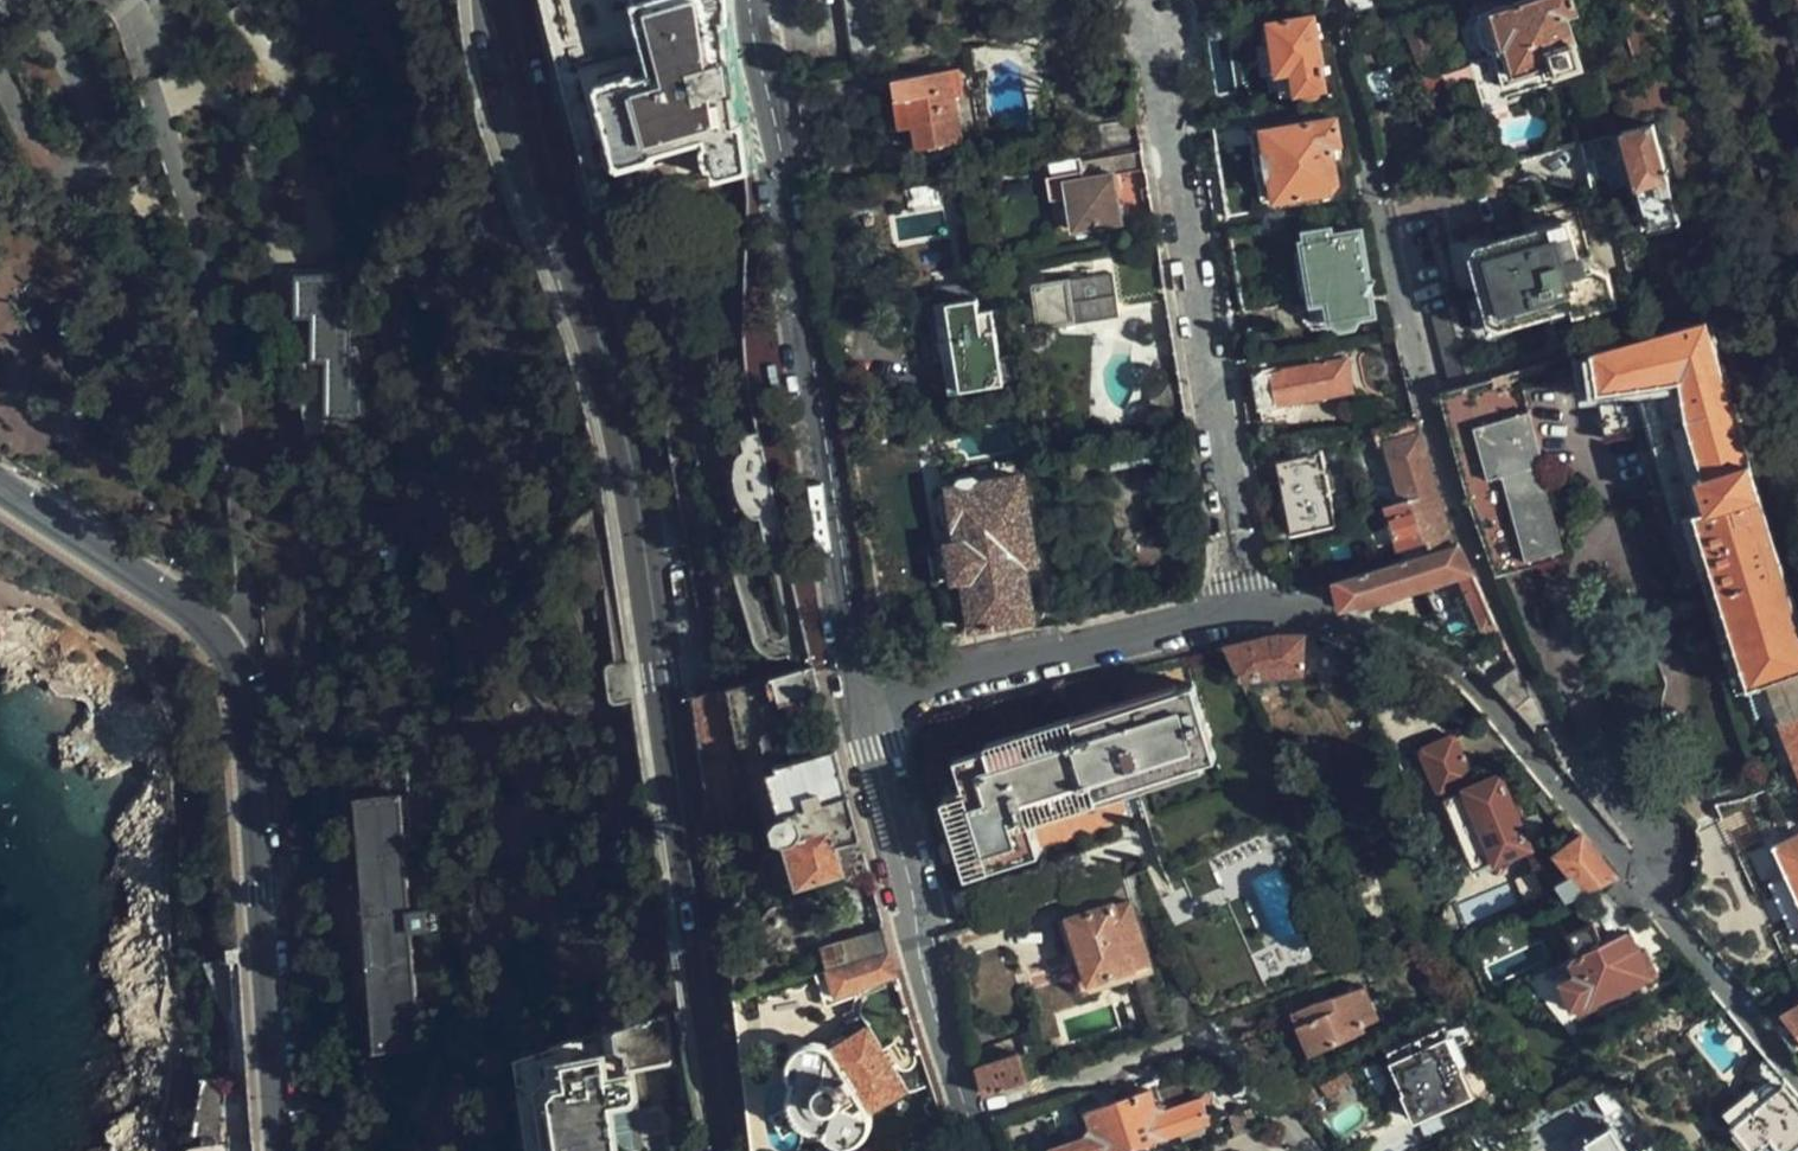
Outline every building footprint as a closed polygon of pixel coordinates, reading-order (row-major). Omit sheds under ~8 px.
[(748,167),(730,34),(726,0),(633,0),(650,71),(638,74),(633,72),(601,79),(599,86),(615,158),(623,161),(653,155),(657,148),(704,138),(707,143),(704,150),(704,154),(704,156),(706,159),(708,163),(710,164),(713,167),(714,175),(748,167)] [(851,57),(893,51),(885,0),(843,0),(851,57)] [(1197,4),(1199,10),(1200,14),(1224,11),(1221,0),(1194,0),(1197,4)] [(1350,12),(1385,2),(1384,0),(1347,0),(1350,12)] [(1482,16),(1491,52),(1494,52),(1502,81),(1533,73),(1545,70),(1548,77),(1573,71),(1563,34),(1560,23),(1570,20),(1564,0),(1536,0),(1482,16)] [(1328,84),(1314,12),(1270,19),(1282,90),(1328,84)] [(1491,52),(1482,16),(1469,20),(1480,55),(1482,54),(1493,93),(1536,81),(1533,73),(1502,81),(1494,52),(1491,52)] [(1570,20),(1560,23),(1563,34),(1573,32),(1570,20)] [(1439,56),(1428,23),(1412,29),(1423,62),(1439,56)] [(986,43),(971,46),(974,68),(990,65),(986,43)] [(960,140),(950,68),(892,75),(897,127),(913,124),(917,145),(960,140)] [(1533,73),(1536,81),(1548,77),(1545,70),(1533,73)] [(1339,114),(1265,128),(1277,197),(1281,197),(1332,188),(1341,178),(1335,141),(1344,139),(1339,114)] [(1682,216),(1680,208),(1655,120),(1622,130),(1652,226),(1682,216)] [(1277,197),(1265,128),(1255,129),(1259,148),(1256,149),(1261,176),(1264,176),(1268,198),(1277,197)] [(1143,145),(1113,150),(1113,154),(1144,150),(1143,145)] [(1113,154),(1082,159),(1085,173),(1049,179),(1053,203),(1069,200),(1074,230),(1125,222),(1116,173),(1147,168),(1144,150),(1113,154)] [(1082,155),(1046,161),(1049,179),(1085,173),(1082,159),(1082,155)] [(1333,195),(1332,188),(1281,197),(1282,205),(1333,195)] [(1612,297),(1604,268),(1589,263),(1582,265),(1567,219),(1538,226),(1532,207),(1512,213),(1517,232),(1471,245),(1466,255),(1486,321),(1495,325),(1574,303),(1576,307),(1612,297)] [(1612,246),(1626,241),(1616,215),(1614,213),(1612,210),(1609,209),(1606,208),(1603,208),(1599,208),(1612,246)] [(1372,308),(1360,230),(1306,238),(1319,317),(1372,308)] [(1652,272),(1640,239),(1638,236),(1626,241),(1638,276),(1652,272)] [(1036,278),(1039,321),(1121,315),(1118,271),(1036,278)] [(326,364),(325,422),(368,423),(368,389),(362,388),(362,367),(359,366),(358,332),(354,332),(355,279),(303,280),(302,280),(302,321),(318,322),(318,364),(326,364)] [(1456,300),(1450,283),(1439,286),(1438,286),(1443,305),(1444,304),(1456,300)] [(1004,377),(1018,374),(1014,351),(999,354),(993,309),(980,310),(977,296),(949,301),(961,387),(1004,380),(1004,377)] [(1477,367),(1456,300),(1444,304),(1466,371),(1477,367)] [(1712,316),(1581,352),(1587,390),(1594,387),(1609,443),(1632,438),(1658,521),(1684,514),(1739,692),(1768,685),(1797,777),(1797,590),(1713,318),(1712,316)] [(1284,352),(1251,357),(1264,423),(1299,417),(1296,399),(1344,391),(1338,357),(1286,365),(1284,352)] [(1494,382),(1492,377),(1437,393),(1449,438),(1464,495),(1497,578),(1566,560),(1537,444),(1540,442),(1520,376),(1494,382)] [(1417,418),(1384,424),(1408,500),(1394,503),(1405,546),(1435,539),(1435,547),(1454,541),(1439,492),(1417,418)] [(1335,524),(1323,453),(1278,461),(1283,499),(1275,500),(1279,527),(1288,525),(1289,533),(1335,524)] [(947,485),(949,490),(970,622),(970,625),(1032,614),(1031,611),(1036,610),(1032,585),(1027,585),(1021,561),(1035,560),(1020,472),(947,485)] [(970,622),(949,490),(936,493),(941,521),(946,520),(948,539),(929,543),(933,579),(953,575),(963,622),(970,622)] [(1435,547),(1337,578),(1346,610),(1348,611),(1350,611),(1352,612),(1354,612),(1356,612),(1358,613),(1360,613),(1362,614),(1363,614),(1366,614),(1368,615),(1370,615),(1372,616),(1374,616),(1369,596),(1453,573),(1478,625),(1496,618),(1458,539),(1454,541),(1435,547)] [(1228,643),(1226,642),(1241,672),(1305,669),(1304,633),(1302,634),(1300,634),(1298,634),(1296,633),(1295,633),(1292,633),(1290,633),(1289,633),(1287,633),(1285,633),(1283,633),(1281,634),(1280,633),(1278,634),(1276,634),(1274,634),(1272,635),(1270,635),(1269,635),(1267,635),(1265,636),(1264,636),(1262,636),(1260,637),(1258,637),(1257,637),(1255,637),(1253,638),(1251,638),(1250,638),(1248,639),(1247,639),(1245,639),(1243,640),(1241,640),(1239,640),(1238,640),(1237,641),(1235,641),(1233,641),(1231,642),(1229,642),(1228,643)] [(1509,644),(1474,666),(1475,666),(1478,668),(1479,669),(1480,671),(1482,672),(1484,673),(1485,674),(1486,676),(1488,678),(1489,678),(1490,680),(1491,681),(1493,683),(1495,685),(1496,686),(1497,688),(1498,689),(1499,690),(1500,691),(1501,693),(1502,694),(1504,695),(1505,696),(1506,697),(1507,699),(1508,700),(1510,701),(1511,703),(1512,704),(1513,705),(1515,706),(1515,708),(1517,709),(1535,696),(1509,644)] [(821,686),(815,662),(775,672),(782,697),(821,686)] [(761,676),(693,694),(702,751),(758,735),(768,721),(762,702),(766,698),(761,676)] [(1126,768),(1131,782),(1217,754),(1192,680),(956,757),(964,785),(949,791),(965,839),(984,833),(998,870),(1029,860),(1016,823),(1032,817),(1031,815),(1101,792),(1095,777),(1126,768)] [(1464,767),(1514,749),(1490,720),(1451,736),(1464,767)] [(1467,774),(1464,767),(1451,736),(1449,730),(1417,745),(1434,785),(1438,785),(1441,792),(1438,794),(1466,866),(1521,847),(1511,819),(1516,818),(1511,804),(1506,805),(1503,801),(1509,798),(1503,784),(1498,787),(1493,775),(1464,785),(1460,777),(1467,774)] [(860,834),(837,746),(777,762),(789,810),(779,813),(773,823),(776,832),(786,835),(799,881),(845,868),(839,842),(860,834)] [(1101,792),(1131,782),(1126,768),(1095,777),(1101,792)] [(357,796),(363,887),(365,914),(354,915),(359,974),(374,973),(377,1012),(374,1011),(376,1045),(425,1041),(405,792),(357,796)] [(1563,826),(1571,819),(1562,808),(1553,816),(1563,826)] [(1016,823),(1029,860),(1045,855),(1032,817),(1016,823)] [(1555,834),(1559,841),(1582,832),(1577,825),(1555,834)] [(1618,876),(1582,832),(1559,841),(1555,834),(1555,832),(1548,837),(1560,868),(1544,876),(1553,898),(1618,876)] [(1773,844),(1797,897),(1797,832),(1773,844)] [(984,833),(965,839),(978,876),(998,870),(984,833)] [(846,841),(850,866),(870,863),(866,838),(846,841)] [(1119,874),(1061,893),(1069,917),(1107,903),(1104,893),(1123,885),(1119,874)] [(1150,958),(1123,885),(1104,893),(1107,903),(1069,917),(1092,977),(1150,958)] [(365,914),(363,887),(357,886),(357,893),(353,894),(354,915),(365,914)] [(850,958),(890,947),(882,916),(842,927),(850,958)] [(1092,977),(1069,917),(1060,921),(1087,992),(1153,969),(1150,958),(1092,977)] [(1630,928),(1571,955),(1577,972),(1562,978),(1573,1005),(1591,998),(1593,1002),(1660,972),(1647,946),(1640,948),(1630,928)] [(850,958),(834,963),(843,994),(892,980),(890,975),(898,974),(890,947),(850,958)] [(834,963),(822,966),(832,998),(843,994),(834,963)] [(1307,981),(1271,993),(1285,1028),(1282,1030),(1294,1057),(1363,1026),(1362,1022),(1377,1015),(1362,985),(1316,1001),(1307,981)] [(1772,1020),(1797,1053),(1797,1004),(1772,1020)] [(377,1057),(376,1045),(374,1011),(357,1011),(360,1058),(377,1057)] [(674,1058),(668,1011),(628,1021),(633,1063),(674,1058)] [(884,1049),(868,1023),(846,1036),(834,1044),(831,1046),(826,1043),(822,1041),(817,1040),(812,1041),(807,1042),(803,1045),(799,1048),(796,1051),(795,1055),(793,1059),(794,1063),(794,1068),(796,1072),(798,1076),(794,1101),(805,1120),(828,1126),(831,1130),(834,1133),(838,1136),(843,1137),(846,1137),(852,1137),(855,1136),(860,1134),(863,1131),(866,1128),(868,1124),(869,1119),(869,1114),(868,1110),(907,1085),(892,1061),(884,1049)] [(831,1039),(834,1044),(846,1036),(843,1031),(831,1039)] [(1472,1094),(1456,1060),(1461,1057),(1451,1034),(1393,1060),(1405,1088),(1402,1089),(1418,1118),(1472,1094)] [(887,1042),(889,1046),(897,1058),(899,1062),(911,1055),(898,1035),(887,1042)] [(889,1046),(884,1049),(892,1061),(897,1058),(889,1046)] [(612,1073),(629,1071),(626,1050),(610,1051),(612,1073)] [(639,1095),(636,1072),(629,1071),(612,1073),(610,1051),(569,1054),(571,1076),(560,1078),(554,1088),(561,1150),(563,1150),(644,1150),(638,1145),(620,1145),(616,1100),(633,1099),(637,1091),(639,1095)] [(978,1066),(985,1092),(1027,1077),(1017,1053),(978,1066)] [(1781,1080),(1776,1085),(1765,1073),(1750,1085),(1759,1096),(1735,1117),(1764,1150),(1772,1150),(1778,1146),(1784,1150),(1785,1150),(1797,1140),(1797,1100),(1781,1080)] [(210,1076),(199,1130),(192,1134),(189,1138),(187,1142),(186,1148),(186,1150),(256,1150),(250,1078),(210,1076)] [(639,1095),(637,1091),(633,1099),(616,1100),(620,1145),(638,1145),(644,1150),(645,1150),(639,1095)] [(1116,1104),(1134,1150),(1216,1119),(1205,1093),(1164,1111),(1157,1107),(1150,1091),(1116,1104)] [(1134,1150),(1116,1104),(1084,1115),(1090,1132),(1086,1141),(1060,1150),(1133,1150),(1134,1150)]
